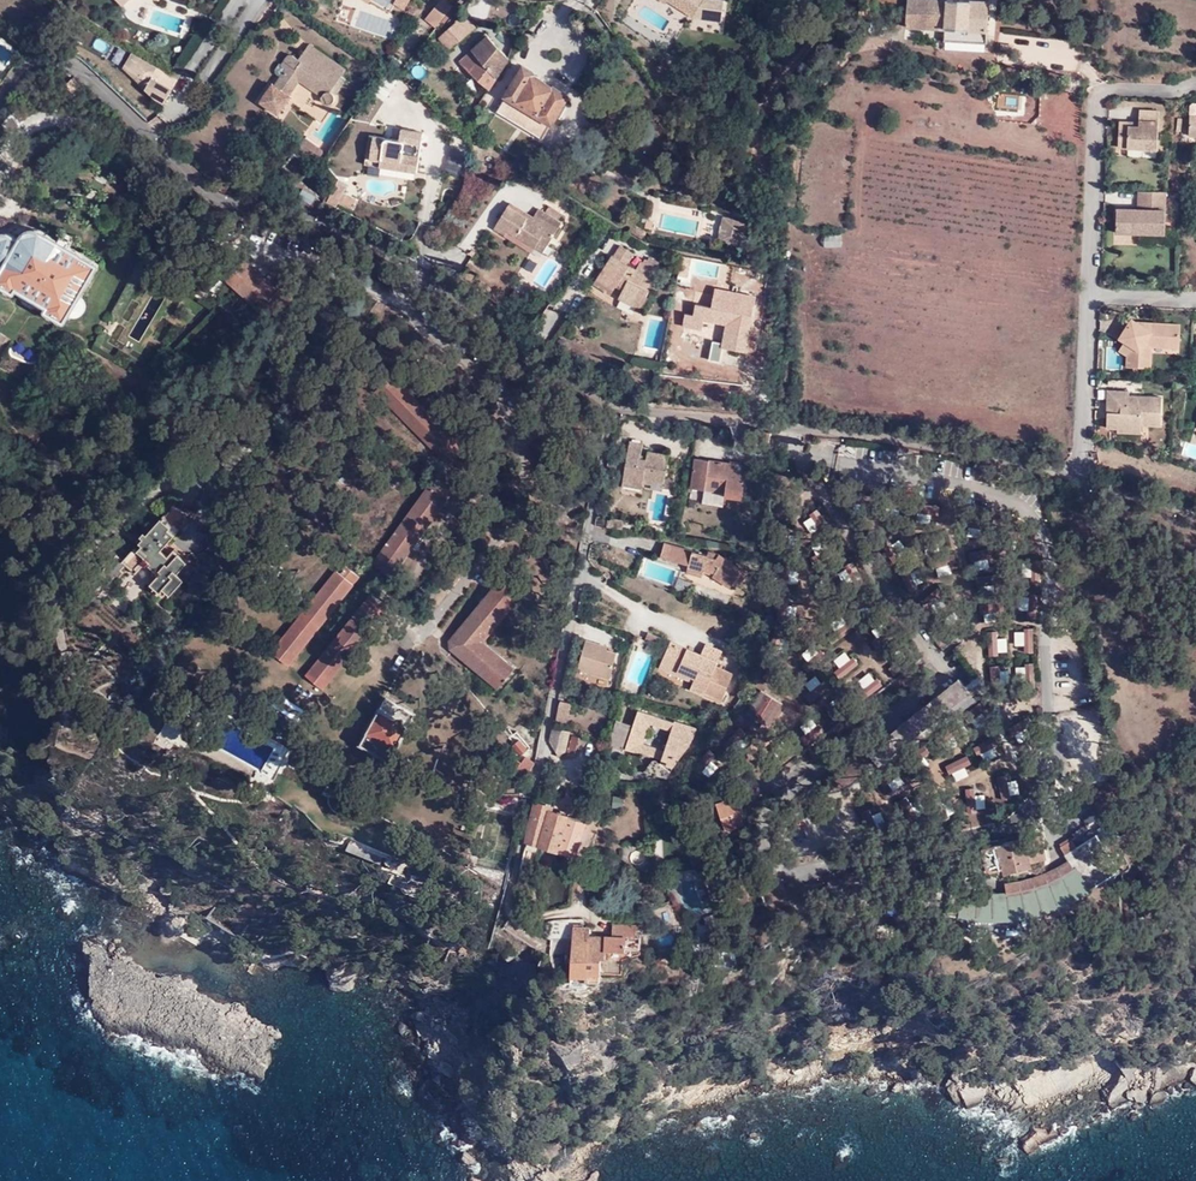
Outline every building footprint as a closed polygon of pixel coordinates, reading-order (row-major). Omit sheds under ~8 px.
[(453,6),(446,0),(440,0),(425,19),(435,28),(453,6)] [(665,0),(691,17),(692,17),(702,23),(710,11),(700,4),(703,0),(665,0)] [(899,0),(868,0),(868,5),(860,4),(859,14),(875,15),(876,2),(898,3),(899,0)] [(960,0),(908,0),(907,27),(945,29),(945,41),(987,43),(989,1),(960,0)] [(466,33),(456,22),(445,32),(454,44),(466,33)] [(489,89),(508,59),(484,33),(477,40),(480,43),(459,62),(489,89)] [(288,54),(280,65),(285,69),(280,76),(274,85),(272,83),(260,102),(278,114),(290,96),(289,94),(299,79),(303,74),(327,89),(323,96),(322,97),(322,101),(325,103),(328,104),(330,104),(334,101),(334,97),(333,95),(330,92),(345,69),(308,44),(297,59),(290,54),(288,54)] [(133,54),(130,53),(122,68),(144,90),(149,82),(125,69),(133,54)] [(162,80),(171,76),(157,68),(133,54),(125,69),(149,82),(144,90),(153,98),(154,93),(158,85),(162,80)] [(285,69),(280,65),(279,63),(275,69),(275,72),(280,76),(285,69)] [(565,98),(567,94),(553,85),(551,87),(534,76),(536,74),(523,66),(496,111),(541,138),(557,111),(560,114),(568,101),(565,98)] [(815,76),(810,72),(805,77),(811,82),(815,76)] [(299,79),(323,96),(327,89),(303,74),(299,79)] [(177,79),(171,76),(162,80),(158,85),(154,93),(153,98),(163,104),(177,79)] [(1130,128),(1130,124),(1120,123),(1120,149),(1158,150),(1161,113),(1141,111),(1141,124),(1140,129),(1130,128)] [(380,160),(379,166),(415,172),(422,132),(401,129),(399,140),(373,136),(370,159),(380,160)] [(364,164),(379,166),(380,160),(370,159),(373,136),(369,136),(364,164)] [(317,160),(323,151),(305,138),(298,147),(317,160)] [(1165,234),(1166,193),(1139,192),(1138,210),(1116,210),(1116,233),(1165,234)] [(533,247),(541,252),(561,222),(557,219),(561,213),(549,206),(545,212),(539,208),(533,216),(510,202),(493,228),(504,235),(507,230),(533,247)] [(746,222),(723,217),(718,242),(742,246),(746,222)] [(2,268),(0,271),(0,285),(12,293),(15,293),(17,290),(46,307),(44,312),(65,323),(69,315),(79,297),(99,264),(70,246),(73,241),(62,235),(59,240),(48,233),(47,234),(38,229),(34,228),(29,229),(24,231),(18,239),(8,233),(4,233),(1,233),(0,233),(0,267),(2,268)] [(504,235),(530,251),(533,247),(507,230),(504,235)] [(595,280),(612,291),(615,286),(622,290),(618,299),(638,310),(649,288),(647,286),(660,261),(649,256),(648,258),(645,257),(643,260),(641,260),(635,268),(626,263),(633,252),(620,244),(614,254),(612,253),(595,280)] [(246,262),(230,277),(265,310),(268,307),(277,317),(287,306),(275,294),(278,291),(246,262)] [(750,276),(752,270),(742,268),(741,275),(750,276)] [(265,310),(230,277),(228,280),(260,310),(258,312),(261,315),(265,310)] [(288,280),(278,291),(275,294),(287,306),(300,290),(288,280)] [(610,294),(612,291),(595,280),(593,283),(610,294)] [(714,286),(701,311),(720,320),(736,328),(732,334),(740,338),(747,323),(740,319),(747,303),(714,286)] [(79,297),(69,315),(73,317),(77,317),(80,315),(84,311),(85,305),(84,300),(79,297)] [(265,310),(261,315),(272,325),(278,318),(277,317),(268,307),(265,310)] [(720,320),(701,311),(698,317),(717,326),(720,320)] [(1147,328),(1138,323),(1132,319),(1120,338),(1124,341),(1119,350),(1128,356),(1127,367),(1150,368),(1151,346),(1166,347),(1166,341),(1180,342),(1181,325),(1152,323),(1151,328),(1147,328)] [(381,395),(396,380),(392,376),(376,391),(381,395)] [(444,459),(460,445),(396,380),(381,395),(444,459)] [(1108,391),(1108,405),(1114,405),(1114,413),(1108,412),(1107,428),(1118,429),(1118,432),(1141,433),(1142,425),(1161,426),(1162,397),(1129,397),(1130,392),(1108,391)] [(770,430),(760,429),(759,441),(769,442),(770,430)] [(640,456),(641,452),(642,444),(630,442),(623,480),(643,483),(643,479),(651,480),(663,483),(668,455),(648,452),(648,453),(647,457),(640,456)] [(464,449),(460,445),(444,459),(449,464),(464,449)] [(747,466),(696,459),(692,488),(726,493),(725,496),(742,499),(747,466)] [(391,577),(419,537),(411,531),(414,526),(423,532),(451,492),(433,479),(373,564),(391,577)] [(643,483),(623,480),(622,486),(642,489),(643,483)] [(102,572),(111,581),(116,576),(118,578),(123,573),(121,570),(126,565),(135,574),(147,560),(149,562),(148,564),(156,571),(158,570),(160,573),(151,584),(154,588),(153,590),(159,594),(161,591),(165,594),(166,592),(170,595),(183,580),(177,574),(186,563),(173,550),(167,557),(160,551),(194,513),(175,503),(146,535),(144,533),(141,537),(143,539),(139,543),(142,546),(138,551),(135,548),(123,561),(117,555),(111,561),(109,559),(103,565),(105,568),(102,572)] [(411,531),(419,537),(423,532),(414,526),(411,531)] [(707,556),(666,544),(662,557),(689,565),(687,569),(702,573),(703,570),(714,573),(713,577),(730,588),(736,578),(741,582),(747,572),(721,555),(708,552),(707,556)] [(288,665),(318,628),(311,622),(315,617),(322,623),(359,577),(345,567),(340,574),(336,572),(272,653),(288,665)] [(702,573),(687,569),(686,573),(701,578),(702,573)] [(108,584),(111,581),(102,572),(99,575),(108,584)] [(502,578),(521,594),(526,589),(506,573),(502,578)] [(482,642),(521,594),(502,578),(496,585),(450,641),(450,648),(493,684),(500,676),(504,679),(513,668),(482,642)] [(322,690),(353,651),(346,645),(350,640),(357,647),(387,608),(371,595),(305,676),(322,690)] [(311,622),(318,628),(322,623),(315,617),(311,622)] [(661,638),(648,632),(646,637),(660,642),(661,638)] [(599,647),(599,644),(583,639),(575,668),(607,677),(613,650),(603,648),(599,647)] [(346,645),(353,651),(357,647),(350,640),(346,645)] [(713,671),(715,667),(722,651),(705,644),(701,655),(670,641),(661,663),(695,678),(693,683),(691,689),(704,695),(704,692),(722,700),(733,674),(724,670),(722,675),(713,671)] [(695,678),(661,663),(659,668),(693,683),(695,678)] [(724,670),(715,667),(713,671),(722,675),(724,670)] [(747,672),(742,669),(736,682),(742,685),(747,672)] [(497,687),(504,679),(500,676),(493,684),(497,687)] [(971,693),(959,678),(867,750),(879,765),(971,693)] [(778,701),(763,691),(748,713),(764,724),(778,701)] [(369,731),(397,748),(416,714),(387,698),(369,731)] [(567,708),(556,706),(553,722),(564,726),(567,708)] [(638,711),(627,744),(625,750),(637,755),(638,752),(661,761),(659,765),(652,760),(642,774),(660,776),(668,766),(667,765),(692,740),(696,732),(638,711)] [(629,730),(614,724),(609,741),(608,745),(625,750),(627,744),(624,743),(629,730)] [(562,730),(552,728),(549,740),(557,754),(562,730)] [(570,731),(562,730),(557,754),(558,755),(566,751),(570,731)] [(390,760),(397,748),(369,731),(362,743),(390,760)] [(580,738),(572,735),(568,752),(575,754),(580,738)] [(517,743),(513,746),(522,756),(528,750),(519,741),(517,743)] [(549,781),(540,778),(538,789),(543,790),(546,792),(549,781)] [(543,790),(538,789),(536,796),(538,799),(543,801),(545,800),(547,798),(548,796),(548,792),(546,792),(543,790)] [(742,824),(740,818),(738,813),(742,811),(737,797),(718,803),(718,804),(712,807),(715,815),(721,813),(727,830),(742,824)] [(552,806),(535,801),(526,841),(538,844),(558,851),(575,856),(586,821),(578,819),(568,816),(551,811),(552,806)] [(573,801),(568,816),(578,819),(582,804),(573,801)] [(868,825),(856,801),(835,812),(848,835),(868,825)] [(1063,845),(1071,859),(1077,870),(1058,880),(1043,886),(1027,890),(1016,894),(1009,894),(989,895),(967,894),(956,895),(953,894),(949,914),(964,916),(987,918),(1008,917),(1029,914),(1056,905),(1076,896),(1098,883),(1119,869),(1098,835),(1078,847),(1073,839),(1063,845)] [(1045,857),(1041,836),(983,849),(988,871),(1002,867),(1004,872),(1010,871),(1011,873),(1025,869),(1025,867),(1032,866),(1031,861),(1045,857)] [(538,844),(526,841),(525,849),(536,852),(538,844)] [(1077,870),(1071,859),(1060,866),(1046,874),(1038,877),(1031,879),(1007,883),(1009,894),(1016,894),(1027,890),(1043,886),(1058,880),(1077,870)] [(522,864),(518,879),(524,881),(528,865),(522,864)] [(661,896),(667,892),(661,883),(655,888),(661,896)] [(721,921),(718,912),(711,914),(715,923),(721,921)] [(589,935),(587,971),(590,971),(601,972),(601,957),(605,958),(605,949),(624,950),(624,947),(640,948),(640,937),(635,936),(636,924),(612,923),(611,936),(589,935)] [(572,980),(587,981),(587,971),(589,935),(589,927),(584,927),(584,924),(574,924),(574,930),(573,929),(573,935),(574,935),(572,980)] [(601,972),(590,971),(590,980),(600,980),(601,972)]
